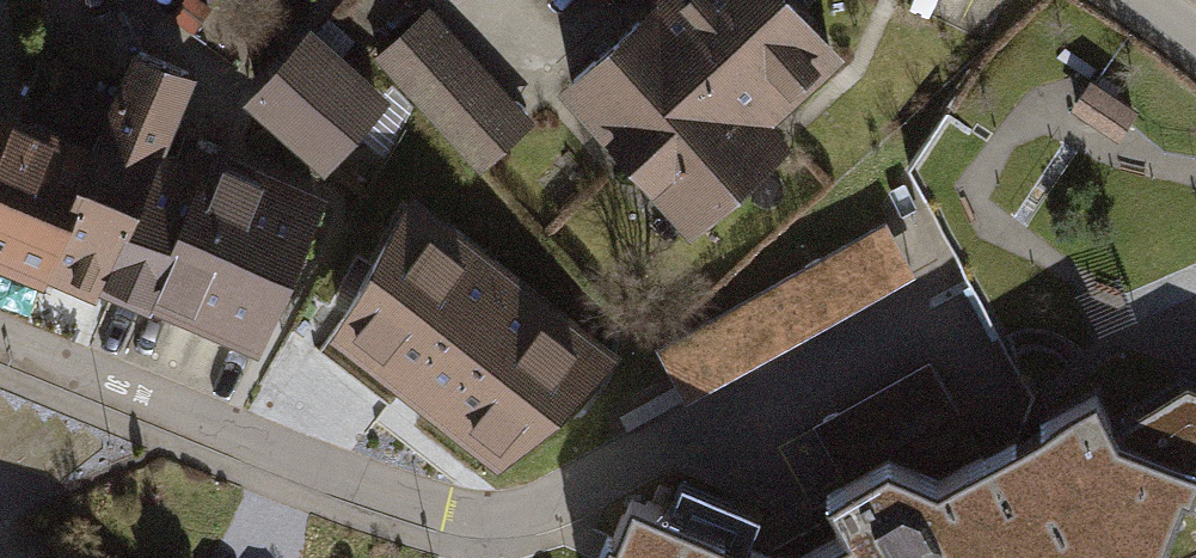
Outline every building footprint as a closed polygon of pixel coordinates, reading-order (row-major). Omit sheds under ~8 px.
[(792,0),(637,0),(547,80),(677,227),(782,135),(765,115),(837,51),(792,0)] [(535,121),(428,5),(375,55),(482,170),(535,121)] [(278,61),(245,99),(328,170),(389,99),(306,28),(278,61)] [(41,271),(125,64),(62,38),(34,108),(11,99),(0,94),(0,254),(41,271)] [(125,64),(41,271),(74,284),(100,295),(103,289),(161,145),(193,68),(133,43),(125,64)] [(1090,70),(1069,101),(1116,134),(1137,102),(1090,70)] [(206,163),(147,307),(261,353),(329,188),(232,149),(215,142),(206,163)] [(161,145),(103,289),(127,299),(147,307),(206,163),(161,145)] [(620,358),(418,196),(338,340),(409,397),(500,469),(620,358)] [(651,340),(681,395),(914,266),(884,212),(651,340)] [(818,421),(851,482),(892,459),(966,419),(932,358),(818,421)] [(1189,386),(1112,423),(1119,435),(1195,469),(1195,388),(1189,386)] [(1186,493),(1193,496),(1195,488),(1195,469),(1119,435),(1112,423),(1098,399),(1003,449),(942,482),(892,459),(851,482),(833,492),(853,531),(800,557),(1126,557),(1130,548),(1155,557),(1158,557),(1186,493)] [(635,493),(620,530),(611,526),(598,556),(603,557),(791,557),(635,493)]
